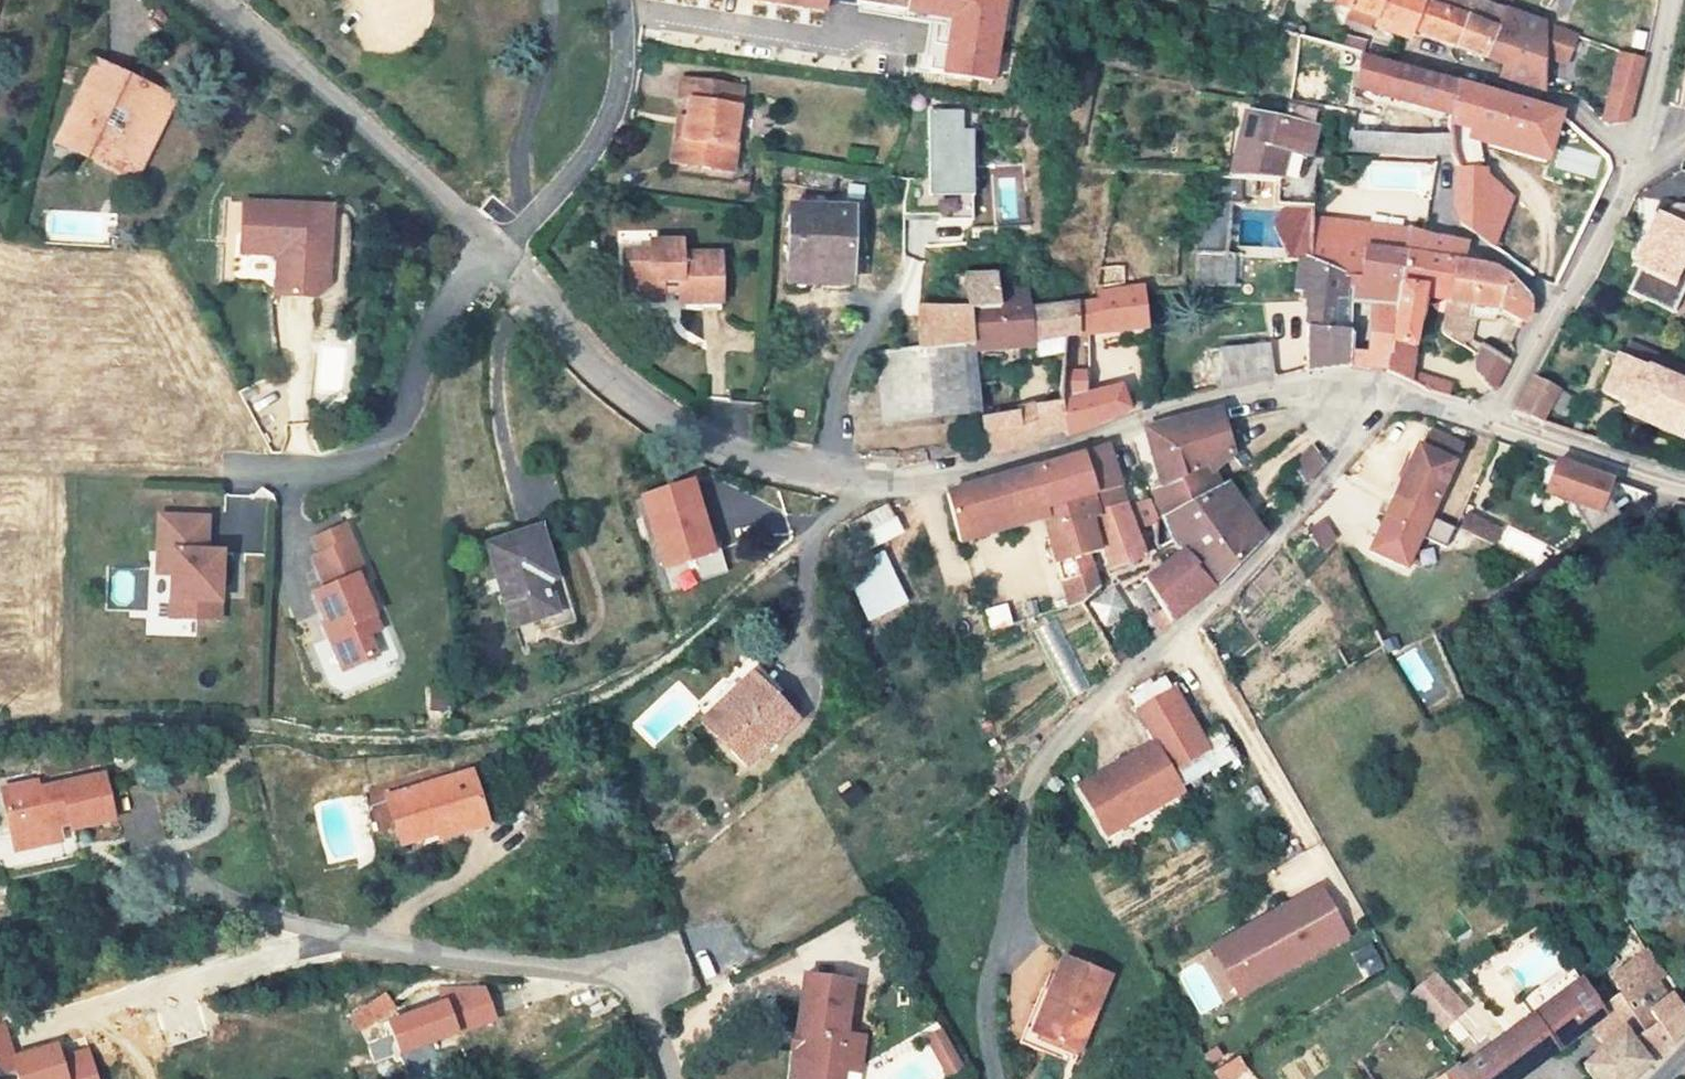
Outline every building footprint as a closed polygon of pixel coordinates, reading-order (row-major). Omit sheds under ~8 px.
[(823,0),(749,0),(822,11),(823,0)] [(980,64),(990,8),(941,0),(911,0),(903,50),(980,64)] [(1361,12),(1385,20),(1416,31),(1419,25),(1459,44),(1469,16),(1453,10),(1427,0),(1365,0),(1361,12)] [(1453,10),(1455,0),(1427,0),(1453,10)] [(1453,10),(1469,16),(1499,28),(1501,29),(1508,8),(1487,0),(1455,0),(1453,10)] [(1499,28),(1488,55),(1502,61),(1500,69),(1544,85),(1544,55),(1544,47),(1567,55),(1575,35),(1544,23),(1508,8),(1501,29),(1499,28)] [(1469,16),(1459,44),(1464,47),(1488,55),(1499,28),(1469,16)] [(1544,47),(1544,55),(1566,62),(1567,55),(1544,47)] [(1606,119),(1629,117),(1644,59),(1622,54),(1606,119)] [(1362,90),(1453,112),(1462,81),(1368,57),(1362,90)] [(59,147),(89,161),(98,144),(138,163),(169,98),(98,65),(59,147)] [(1452,134),(1452,154),(1456,168),(1455,201),(1460,223),(1493,243),(1514,197),(1488,172),(1482,140),(1550,161),(1562,111),(1542,104),(1462,81),(1453,112),(1452,134)] [(708,133),(702,163),(750,168),(762,104),(702,92),(698,113),(711,115),(708,133)] [(1278,177),(1298,177),(1304,154),(1314,155),(1319,125),(1314,124),(1316,109),(1289,105),(1287,119),(1247,109),(1231,176),(1242,176),(1278,177)] [(963,131),(963,111),(930,113),(931,181),(909,180),(904,202),(904,216),(940,216),(940,221),(973,220),(974,131),(963,131)] [(694,162),(698,163),(702,163),(708,133),(697,131),(692,162),(694,162)] [(1354,151),(1452,154),(1452,134),(1355,131),(1354,151)] [(138,163),(98,144),(89,161),(129,180),(138,163)] [(1598,181),(1606,159),(1562,144),(1555,167),(1598,181)] [(690,178),(700,180),(702,163),(698,163),(694,162),(692,162),(690,178)] [(702,163),(700,180),(751,191),(755,168),(750,168),(702,163)] [(1231,176),(1219,177),(1200,252),(1227,252),(1232,204),(1242,201),(1242,176),(1231,176)] [(275,256),(272,296),(311,299),(324,288),(330,208),(241,202),(238,253),(275,256)] [(1683,203),(1681,204),(1679,205),(1677,207),(1675,208),(1674,210),(1673,212),(1670,215),(1663,212),(1646,250),(1644,253),(1638,266),(1645,269),(1634,292),(1679,313),(1684,301),(1684,204),(1683,203)] [(1307,256),(1329,265),(1343,270),(1351,251),(1401,268),(1396,250),(1399,231),(1400,228),(1313,216),(1312,206),(1288,204),(1275,225),(1289,255),(1307,256)] [(807,213),(803,294),(861,296),(866,216),(807,213)] [(1396,250),(1463,262),(1466,243),(1426,236),(1399,231),(1396,250)] [(1457,287),(1463,262),(1396,250),(1401,268),(1390,368),(1391,369),(1411,378),(1429,281),(1457,287)] [(1389,369),(1390,368),(1401,268),(1351,251),(1343,270),(1353,277),(1353,300),(1351,328),(1350,361),(1373,365),(1389,369)] [(1236,286),(1238,254),(1227,252),(1200,252),(1197,284),(1236,286)] [(676,308),(696,308),(696,325),(719,324),(737,324),(736,267),(696,268),(696,255),(667,255),(666,266),(640,266),(640,308),(640,316),(676,316),(676,308)] [(1307,256),(1309,366),(1350,361),(1351,328),(1323,328),(1329,265),(1307,256)] [(1504,305),(1526,317),(1529,299),(1508,277),(1492,267),(1463,262),(1457,287),(1455,296),(1475,300),(1504,305)] [(971,306),(922,305),(922,347),(975,342),(975,349),(1038,346),(1038,356),(1063,354),(1059,399),(1039,404),(984,417),(987,443),(988,453),(1066,423),(1063,391),(1067,336),(1083,335),(1083,301),(1036,305),(1037,320),(1002,321),(1002,304),(997,274),(968,273),(964,283),(971,306)] [(1063,391),(1066,423),(1069,431),(1130,407),(1122,384),(1089,394),(1090,334),(1149,326),(1144,285),(1101,292),(1100,300),(1083,301),(1083,335),(1067,336),(1063,391)] [(1475,300),(1455,296),(1450,322),(1449,325),(1450,327),(1451,330),(1453,332),(1456,334),(1459,336),(1462,337),(1466,339),(1475,300)] [(1215,359),(1271,351),(1269,319),(1218,324),(1212,361),(1215,359)] [(982,412),(975,349),(975,342),(922,347),(879,352),(884,425),(982,412)] [(1509,363),(1481,346),(1475,367),(1493,390),(1509,363)] [(1636,351),(1631,364),(1622,361),(1608,397),(1634,407),(1631,416),(1684,435),(1684,369),(1636,351)] [(1521,410),(1544,421),(1562,385),(1538,374),(1521,410)] [(1450,394),(1452,382),(1424,375),(1421,387),(1450,394)] [(1218,470),(1235,451),(1222,404),(1147,421),(1165,487),(1218,470)] [(1420,445),(1395,498),(1431,514),(1463,445),(1434,431),(1426,448),(1420,445)] [(1091,513),(1114,507),(1127,501),(1111,443),(955,488),(968,537),(1045,517),(1068,605),(1083,602),(1097,585),(1087,555),(1101,549),(1091,513)] [(1312,444),(1293,464),(1304,482),(1325,464),(1312,444)] [(1645,491),(1550,462),(1540,494),(1564,501),(1561,509),(1566,517),(1576,517),(1588,532),(1645,491)] [(1218,470),(1165,487),(1156,493),(1164,515),(1229,482),(1218,470)] [(713,541),(695,480),(641,495),(669,591),(728,574),(718,538),(713,541)] [(1264,528),(1229,482),(1164,515),(1173,541),(1184,551),(1194,561),(1192,562),(1213,581),(1260,533),(1264,528)] [(1395,498),(1370,549),(1407,567),(1422,534),(1447,546),(1456,526),(1431,514),(1395,498)] [(1146,551),(1127,501),(1114,507),(1091,513),(1101,549),(1111,569),(1146,551)] [(857,556),(902,534),(889,505),(843,528),(857,556)] [(160,514),(153,615),(216,620),(222,553),(206,551),(208,518),(160,514)] [(1501,529),(1468,514),(1462,529),(1494,544),(1501,529)] [(1320,553),(1338,538),(1321,517),(1303,532),(1320,553)] [(343,527),(313,541),(320,556),(350,542),(343,527)] [(538,531),(484,546),(508,626),(551,614),(539,574),(550,570),(538,531)] [(350,542),(320,556),(313,559),(327,590),(314,596),(331,633),(329,634),(346,670),(379,655),(370,634),(382,629),(359,577),(365,574),(350,542)] [(1192,562),(1194,561),(1184,551),(1150,580),(1169,617),(1213,581),(1192,562)] [(882,552),(843,570),(868,622),(907,605),(882,552)] [(1104,628),(1130,613),(1114,587),(1088,603),(1104,628)] [(990,634),(1012,626),(1005,604),(982,612),(990,634)] [(1062,620),(1037,629),(1064,701),(1088,692),(1062,620)] [(715,727),(759,775),(806,731),(799,721),(806,716),(770,676),(715,727)] [(1081,785),(1110,832),(1185,787),(1172,767),(1208,745),(1173,687),(1137,709),(1156,740),(1081,785)] [(436,842),(484,827),(467,774),(381,802),(396,848),(434,835),(436,842)] [(102,779),(36,791),(34,782),(1,788),(10,836),(31,832),(33,839),(56,835),(54,822),(67,819),(69,829),(110,822),(102,779)] [(58,844),(56,835),(33,839),(31,832),(10,836),(13,852),(58,844)] [(1229,925),(1257,973),(1350,919),(1322,871),(1265,904),(1266,906),(1255,913),(1254,911),(1229,925)] [(1254,911),(1255,913),(1266,906),(1265,904),(1254,911)] [(1215,933),(1243,981),(1257,973),(1229,925),(1215,933)] [(1077,1054),(1110,966),(1063,948),(1050,982),(1038,977),(1019,1031),(1077,1054)] [(1470,950),(1459,958),(1471,973),(1482,965),(1470,950)] [(1661,950),(1630,975),(1645,994),(1616,1013),(1645,1058),(1684,1016),(1684,989),(1675,996),(1661,975),(1672,966),(1661,950)] [(1528,996),(1540,1011),(1587,972),(1579,962),(1553,983),(1549,978),(1528,996)] [(1497,1028),(1447,966),(1416,988),(1420,994),(1443,1035),(1434,1042),(1452,1065),(1497,1028)] [(1582,1038),(1600,1024),(1616,1013),(1596,982),(1588,971),(1587,972),(1540,1011),(1518,1029),(1466,1073),(1469,1078),(1525,1078),(1582,1038)] [(486,987),(438,987),(446,1000),(388,1020),(400,1056),(498,1021),(486,987)] [(824,994),(817,1053),(823,1054),(821,1071),(830,1072),(830,1078),(882,1078),(885,1055),(866,1053),(873,1000),(824,994)] [(353,1019),(362,1032),(397,1009),(388,995),(353,1019)] [(1645,1058),(1616,1013),(1600,1024),(1603,1029),(1609,1040),(1587,1057),(1602,1078),(1622,1078),(1645,1058)] [(0,1024),(0,1077),(15,1073),(17,1078),(99,1078),(89,1048),(63,1055),(58,1043),(15,1055),(6,1023),(0,1024)] [(813,1052),(812,1070),(815,1070),(814,1078),(830,1078),(830,1072),(821,1071),(823,1054),(817,1053),(813,1052)] [(955,1078),(971,1078),(973,1078),(962,1056),(947,1064),(955,1078)] [(1466,1073),(1462,1065),(1441,1078),(1469,1078),(1466,1073)]
